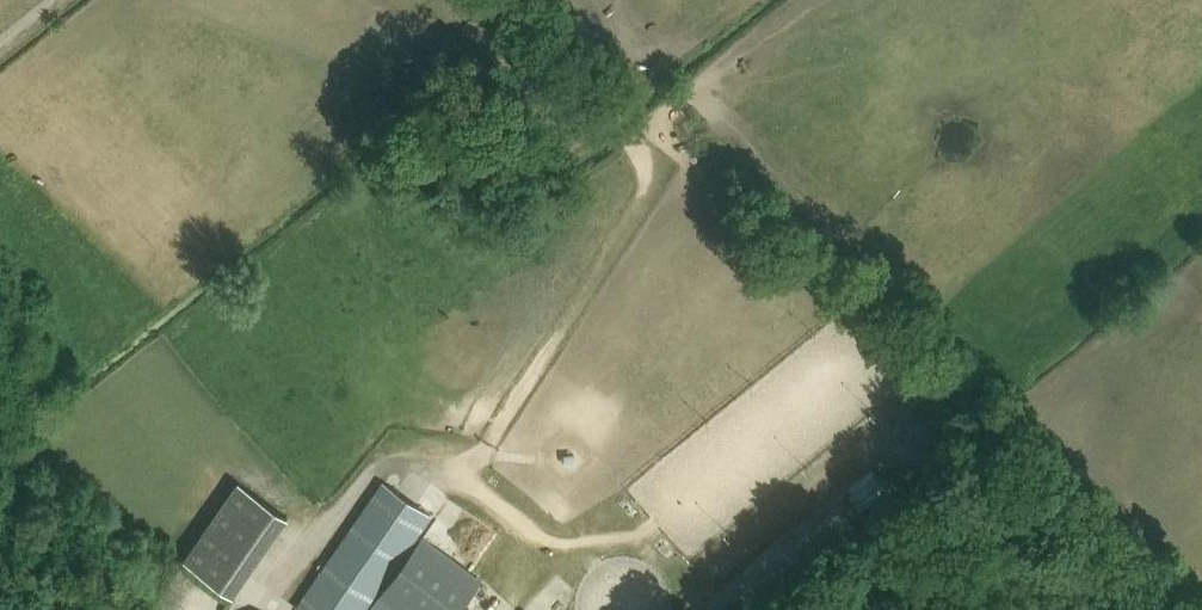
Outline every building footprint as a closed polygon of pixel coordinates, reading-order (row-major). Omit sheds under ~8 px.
[(872,469),(856,486),(875,503),(891,486),(872,469)] [(238,479),(187,561),(240,594),(291,512),(238,479)] [(431,515),(384,482),(297,609),(299,609),(365,609),(431,515)] [(368,609),(460,609),(482,580),(423,536),(368,609)]
